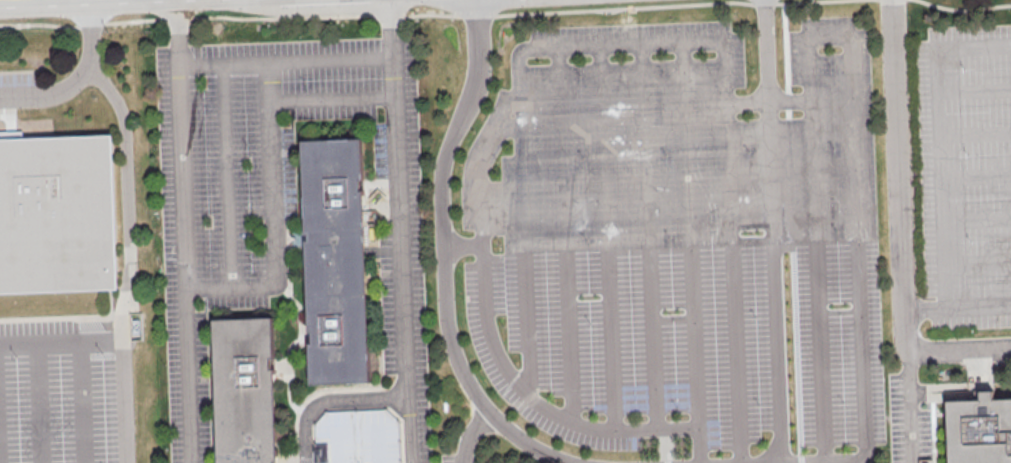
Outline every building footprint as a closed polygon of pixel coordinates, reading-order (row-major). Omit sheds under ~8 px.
[(124,288),(0,293),(0,142),(118,138),(124,288)] [(302,142),(364,139),(376,379),(314,382),(302,142)] [(271,319),(276,462),(218,462),(213,321),(271,319)] [(992,399),(1010,398),(1010,462),(939,462),(936,402),(981,400),(980,391),(992,390),(992,399)] [(399,421),(401,462),(319,462),(317,423),(327,412),(387,409),(399,421)]
